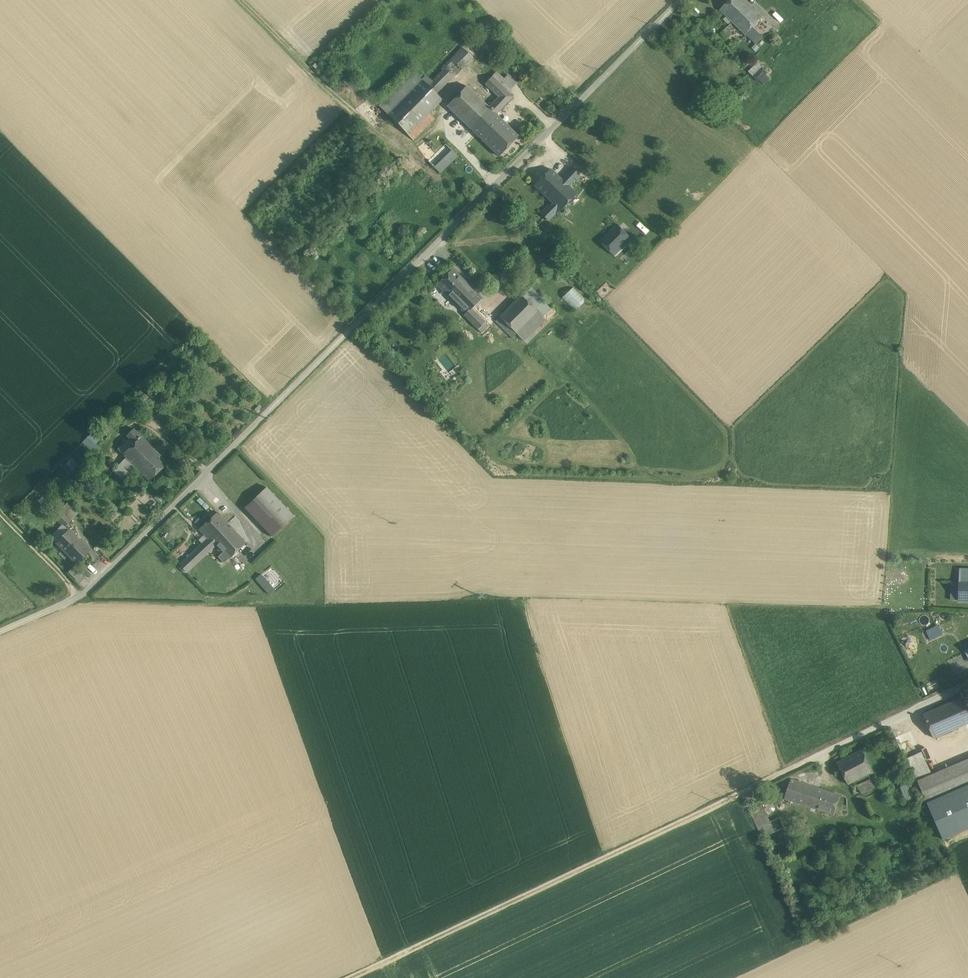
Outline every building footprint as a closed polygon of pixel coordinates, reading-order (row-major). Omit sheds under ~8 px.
[(745,0),(729,0),(720,10),(746,34),(753,27),(763,17),(745,0)] [(763,37),(753,27),(746,34),(756,44),(763,37)] [(732,34),(726,28),(722,33),(728,39),(732,34)] [(462,47),(440,69),(450,79),(472,57),(462,47)] [(450,79),(440,69),(429,80),(426,84),(436,94),(450,79)] [(421,80),(413,71),(379,106),(413,140),(434,119),(428,113),(441,99),(436,94),(426,84),(421,80)] [(518,136),(496,114),(513,97),(508,92),(499,84),(504,79),(503,79),(496,72),(485,84),(498,97),(488,107),(466,86),(447,106),(498,156),(518,136)] [(516,83),(507,75),(503,79),(504,79),(499,84),(508,92),(516,83)] [(747,75),(742,80),(746,84),(751,79),(747,75)] [(429,80),(425,76),(421,80),(426,84),(429,80)] [(445,143),(428,160),(440,173),(457,156),(445,143)] [(579,174),(571,167),(559,179),(568,187),(579,174)] [(559,179),(550,170),(533,188),(551,205),(561,213),(577,195),(568,187),(559,179)] [(532,210),(525,203),(516,212),(523,219),(532,210)] [(551,205),(542,215),(548,220),(556,211),(559,215),(561,213),(551,205)] [(632,239),(617,224),(600,241),(615,255),(632,239)] [(507,268),(492,283),(498,288),(513,273),(507,268)] [(481,298),(452,270),(437,286),(466,314),(471,308),(481,298)] [(573,287),(561,299),(574,312),(586,300),(573,287)] [(543,319),(520,296),(499,316),(515,333),(522,340),(543,319)] [(481,298),(471,308),(475,312),(485,302),(481,298)] [(475,312),(471,308),(466,314),(464,316),(481,333),(489,325),(475,312)] [(515,333),(499,316),(495,320),(511,337),(515,333)] [(113,431),(106,424),(101,429),(108,436),(113,431)] [(168,463),(134,429),(127,436),(134,443),(122,454),(126,458),(134,466),(149,480),(168,463)] [(102,443),(92,433),(83,442),(93,452),(102,443)] [(71,471),(79,467),(74,457),(66,462),(71,471)] [(126,458),(113,470),(122,479),(134,466),(126,458)] [(266,487),(244,508),(272,537),(294,516),(266,487)] [(61,511),(70,521),(78,513),(68,503),(61,511)] [(61,511),(60,510),(54,516),(64,527),(70,521),(61,511)] [(228,523),(217,512),(215,514),(211,517),(210,516),(207,516),(203,519),(204,522),(205,524),(202,526),(199,529),(207,538),(180,564),(187,572),(214,546),(221,553),(218,556),(224,562),(246,542),(228,523)] [(89,550),(68,530),(56,542),(76,563),(89,550)] [(85,578),(74,567),(68,572),(79,583),(85,578)] [(274,589),(261,574),(256,579),(269,594),(274,589)] [(232,589),(224,593),(227,599),(235,595),(232,589)] [(939,626),(926,631),(930,640),(943,635),(939,626)] [(950,702),(960,726),(967,723),(967,694),(950,702)] [(950,702),(924,713),(934,737),(960,726),(950,702)] [(862,749),(837,762),(848,783),(873,771),(862,749)] [(921,751),(907,757),(917,779),(932,773),(921,751)] [(947,767),(957,789),(967,784),(967,758),(947,767)] [(947,767),(918,780),(927,802),(957,789),(947,767)] [(818,787),(791,778),(785,797),(812,806),(818,787)] [(870,779),(858,785),(861,793),(874,787),(870,779)] [(840,794),(818,787),(812,806),(834,814),(840,794)] [(771,799),(749,809),(762,837),(784,826),(771,799)]
